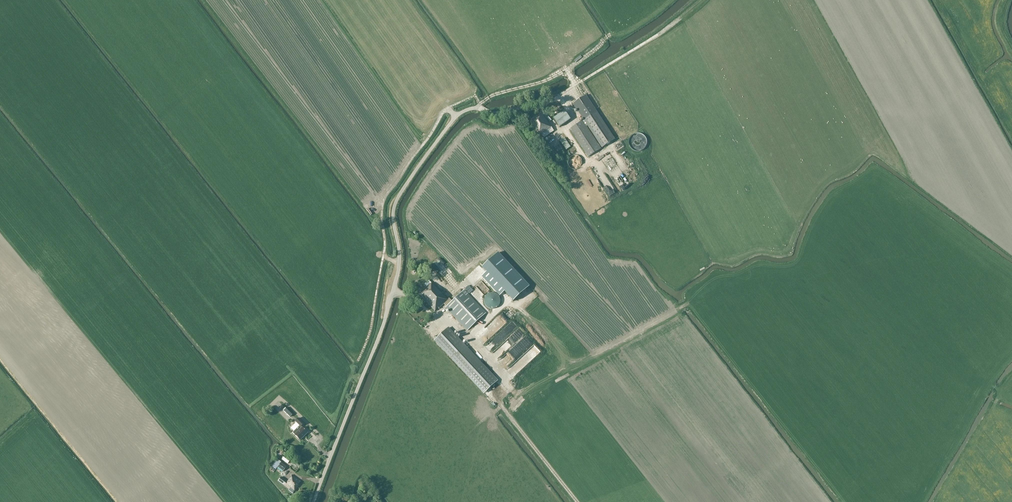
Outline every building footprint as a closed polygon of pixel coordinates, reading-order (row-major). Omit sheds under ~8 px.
[(583,121),(587,127),(587,126),(602,148),(615,139),(586,95),(573,104),(584,120),(583,121)] [(569,121),(564,112),(554,118),(559,127),(569,121)] [(541,114),(528,122),(539,137),(536,138),(542,146),(547,143),(544,138),(554,132),(552,128),(551,128),(541,114)] [(601,149),(587,127),(583,121),(570,130),(588,158),(601,149)] [(566,150),(571,148),(564,138),(560,141),(566,150)] [(615,150),(622,146),(620,142),(613,147),(615,150)] [(494,256),(482,268),(487,272),(483,276),(499,293),(502,290),(511,300),(524,287),(494,256)] [(446,307),(445,308),(467,331),(486,314),(464,290),(452,302),(449,299),(447,300),(431,284),(419,295),(435,311),(438,308),(439,309),(444,304),(446,307)] [(499,301),(499,300),(499,298),(498,297),(497,296),(496,295),(495,294),(493,294),(491,294),(490,294),(488,295),(487,296),(486,296),(485,298),(484,300),(484,301),(484,303),(485,304),(485,305),(486,306),(487,307),(489,308),(490,309),(491,309),(493,309),(494,309),(496,308),(497,307),(498,306),(499,305),(499,303),(499,301)] [(495,377),(448,327),(434,341),(480,390),(495,377)] [(285,408),(283,411),(290,417),(292,415),(285,408)] [(292,433),(300,441),(307,433),(302,428),(301,427),(303,424),(298,418),(295,421),(299,426),(292,433)] [(277,468),(280,463),(277,461),(272,467),(276,470),(277,468)] [(283,472),(286,467),(280,463),(277,468),(283,472)] [(284,486),(289,490),(289,491),(293,494),(299,486),(298,485),(301,482),(292,475),(287,482),(281,477),(278,482),(284,486)]
